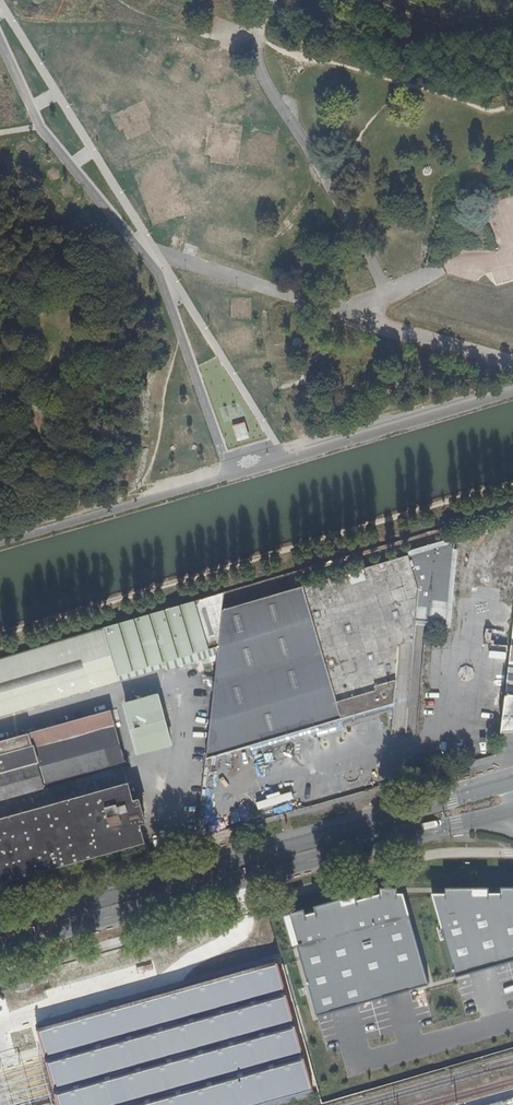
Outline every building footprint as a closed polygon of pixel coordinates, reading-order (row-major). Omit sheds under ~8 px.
[(236,441),(248,438),(244,422),(232,425),(236,441)] [(448,623),(455,542),(404,557),(417,605),(417,611),(429,612),(428,621),(448,623)] [(301,588),(222,611),(218,647),(206,758),(395,704),(400,644),(415,639),(417,611),(417,605),(404,557),(301,588)] [(118,675),(218,647),(222,611),(224,592),(104,628),(118,675)] [(101,628),(0,658),(0,716),(116,682),(101,628)] [(512,730),(512,635),(502,731),(512,730)] [(170,743),(157,694),(125,703),(138,752),(170,743)] [(112,767),(118,786),(128,783),(122,765),(125,764),(109,709),(97,713),(112,767)] [(112,767),(97,713),(0,741),(0,799),(112,767)] [(118,786),(112,767),(0,799),(0,820),(118,786)] [(0,820),(0,880),(144,840),(141,830),(146,829),(144,821),(145,820),(139,799),(132,800),(128,783),(118,786),(0,820)] [(433,893),(455,977),(512,961),(512,892),(433,893)] [(382,894),(291,920),(317,1015),(430,984),(404,893),(382,894)] [(311,1093),(314,1092),(275,959),(37,1026),(42,1044),(59,1104),(268,1104),(311,1093)]
